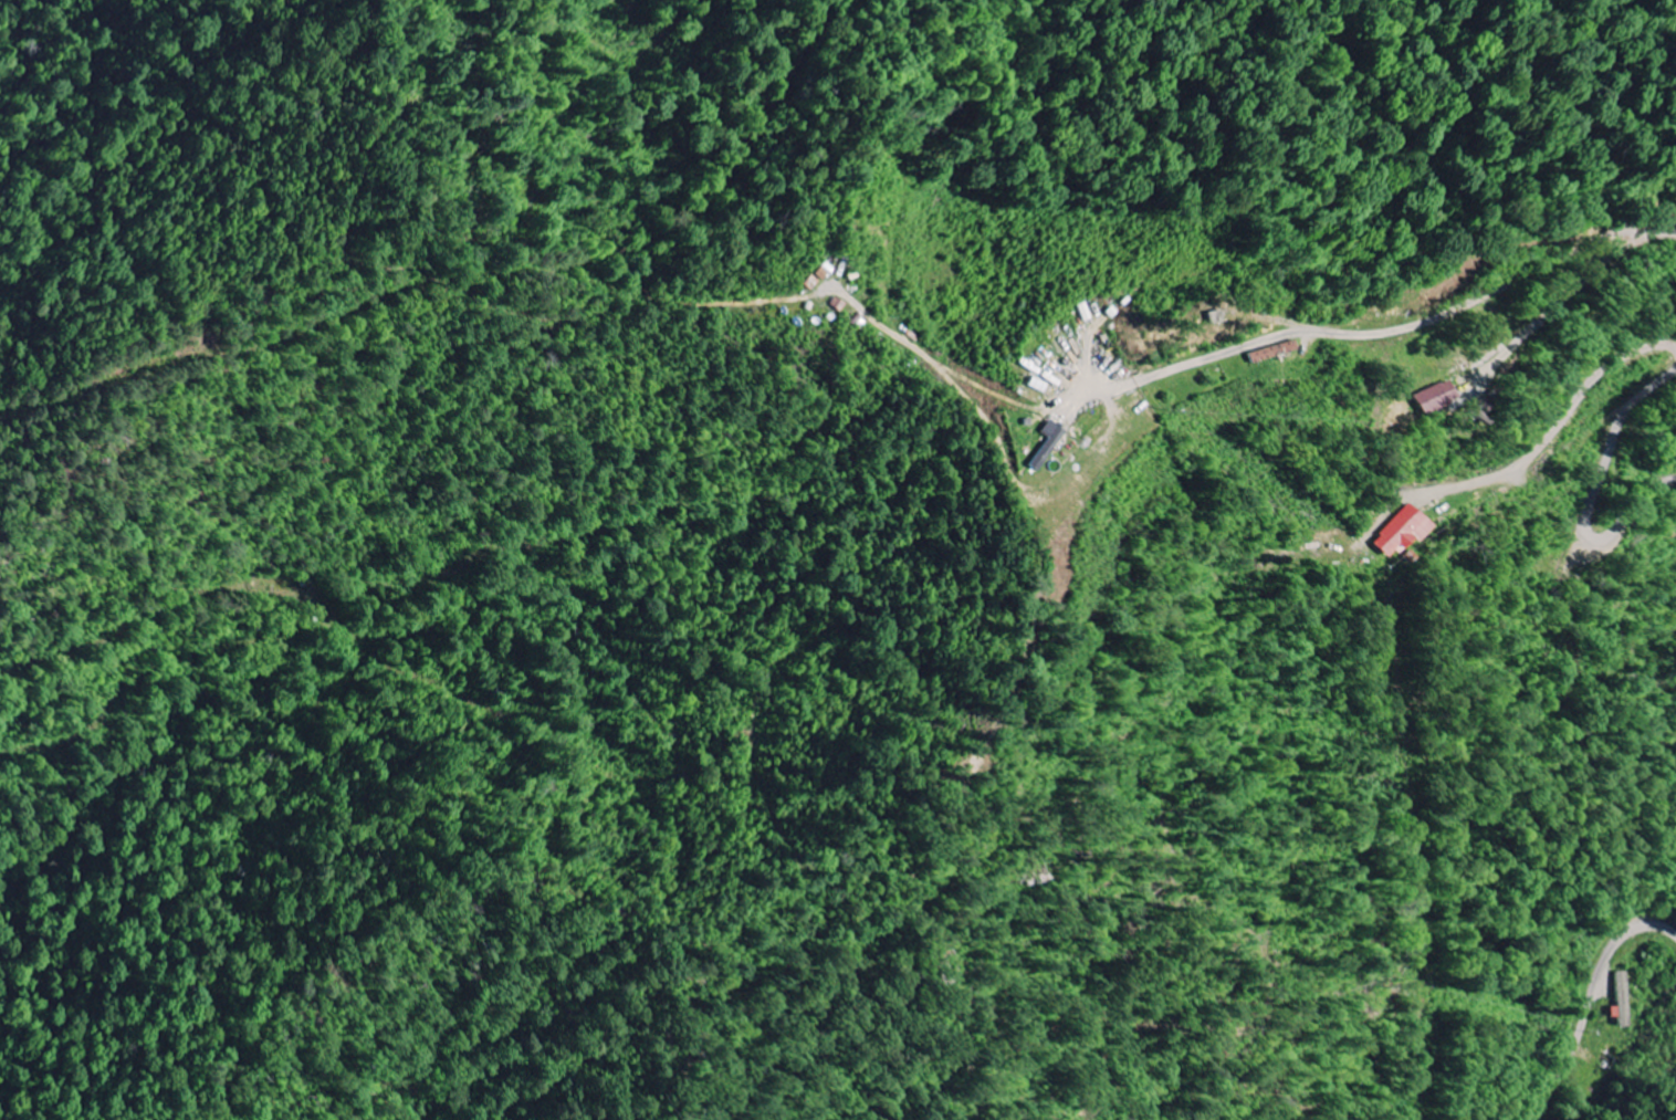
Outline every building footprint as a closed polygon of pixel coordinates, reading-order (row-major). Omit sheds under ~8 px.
[(1236,365),(1281,353),(1278,343),(1233,356),(1236,365)] [(1457,400),(1447,381),(1412,399),(1422,418),(1457,400)] [(1411,540),(1414,543),(1430,528),(1409,506),(1367,546),(1381,561),(1391,551),(1395,555),(1411,540)] [(1613,1027),(1628,1027),(1628,973),(1614,973),(1613,1027)]
